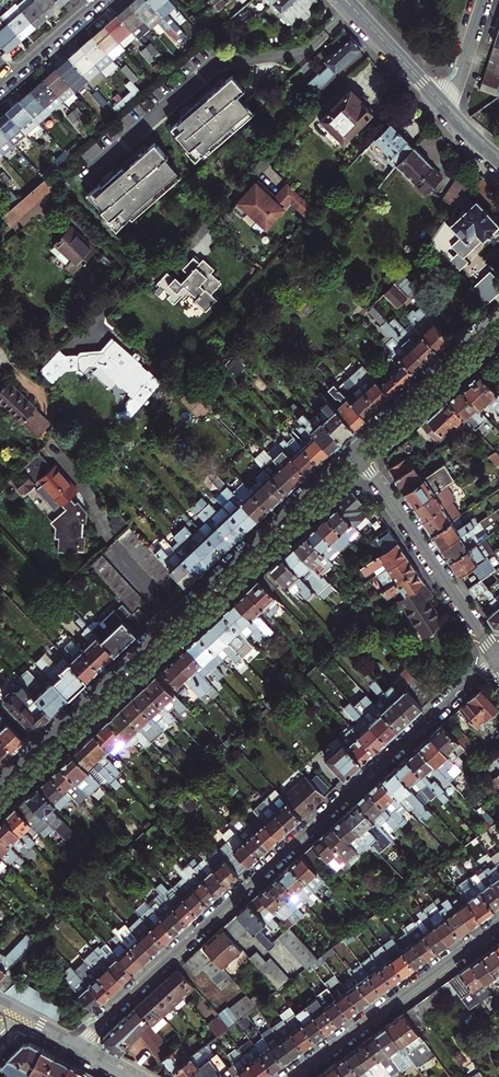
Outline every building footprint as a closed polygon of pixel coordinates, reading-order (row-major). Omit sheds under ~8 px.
[(32,0),(20,0),(15,5),(34,28),(40,23),(47,17),(32,0)] [(47,17),(53,12),(60,6),(55,0),(32,0),(47,17)] [(146,0),(137,0),(130,6),(143,21),(146,24),(150,29),(158,21),(177,43),(181,40),(169,26),(146,0)] [(167,0),(146,0),(169,26),(173,22),(166,14),(174,8),(167,0)] [(214,7),(218,11),(226,4),(223,0),(221,0),(214,7)] [(268,2),(272,2),(283,14),(283,18),(287,23),(291,23),(292,24),(298,18),(300,21),(304,21),(310,16),(310,13),(319,4),(315,0),(267,0),(268,2)] [(34,28),(15,5),(0,17),(20,40),(27,34),(34,28)] [(124,11),(117,17),(130,32),(143,21),(130,6),(124,11)] [(0,17),(0,45),(6,52),(12,47),(20,40),(0,17)] [(130,32),(117,17),(112,22),(105,28),(118,43),(130,32)] [(130,32),(133,36),(146,24),(143,21),(130,32)] [(99,33),(92,38),(105,53),(112,60),(124,50),(118,43),(105,28),(99,33)] [(105,53),(92,38),(87,43),(80,49),(93,64),(105,53)] [(318,93),(363,50),(359,46),(353,39),(327,63),(330,66),(311,86),(318,93)] [(145,49),(151,56),(156,52),(149,45),(145,49)] [(75,54),(68,59),(81,74),(93,64),(80,49),(75,54)] [(151,56),(145,49),(140,53),(147,60),(151,56)] [(105,53),(93,64),(99,71),(112,60),(105,53)] [(62,65),(56,70),(69,85),(81,74),(68,59),(62,65)] [(492,60),(489,68),(498,71),(498,62),(493,60),(492,60)] [(87,81),(99,71),(93,64),(81,74),(87,81)] [(121,70),(127,78),(131,74),(124,66),(121,70)] [(487,75),(498,79),(498,71),(489,68),(487,75)] [(50,75),(44,81),(57,96),(69,85),(56,70),(50,75)] [(127,78),(121,70),(116,74),(123,81),(127,78)] [(75,92),(87,81),(81,74),(69,85),(75,92)] [(183,117),(171,127),(195,154),(198,151),(203,154),(204,152),(209,146),(208,144),(217,135),(224,130),(226,132),(239,121),(237,118),(249,108),(237,95),(244,89),(232,75),(226,80),(216,88),(202,101),(200,98),(191,105),(181,115),(183,117)] [(485,82),(498,87),(498,79),(487,75),(485,82)] [(212,84),(216,88),(226,80),(222,76),(212,84)] [(37,87),(31,92),(45,107),(57,96),(44,81),(37,87)] [(482,90),(485,89),(498,95),(498,94),(498,87),(485,82),(482,90)] [(96,91),(103,99),(107,94),(101,87),(96,91)] [(366,102),(355,90),(322,121),(329,128),(332,125),(347,140),(376,113),(366,102)] [(103,99),(96,91),(92,95),(99,102),(103,99)] [(26,97),(19,102),(32,117),(45,107),(31,92),(26,97)] [(177,110),(181,115),(191,105),(188,101),(177,110)] [(32,117),(19,102),(14,107),(7,113),(20,128),(32,117)] [(72,112),(78,120),(82,116),(75,109),(72,112)] [(78,120),(72,112),(68,116),(74,123),(78,120)] [(7,113),(0,119),(0,132),(7,140),(20,128),(7,113)] [(404,135),(392,122),(389,125),(377,137),(363,153),(366,156),(373,150),(386,164),(380,170),(369,180),(377,188),(398,166),(416,148),(404,135)] [(342,145),(347,140),(332,125),(329,128),(327,129),(342,145)] [(49,128),(45,132),(51,139),(55,135),(49,128)] [(1,157),(13,146),(7,140),(0,132),(0,156),(1,157)] [(51,139),(45,132),(41,136),(47,143),(51,139)] [(217,135),(208,144),(209,146),(211,148),(221,140),(217,135)] [(166,156),(154,142),(149,146),(139,155),(124,168),(122,165),(114,173),(103,182),(101,184),(100,182),(90,191),(95,197),(93,198),(115,223),(121,217),(125,220),(126,219),(132,213),(130,212),(140,203),(147,197),(149,199),(162,188),(160,186),(160,185),(174,174),(178,171),(166,157),(166,156)] [(428,160),(416,148),(398,166),(413,181),(414,187),(395,204),(402,211),(434,182),(428,176),(436,168),(428,160)] [(373,150),(366,156),(380,170),(386,164),(373,150)] [(122,165),(124,168),(139,155),(135,151),(121,163),(122,165)] [(208,155),(204,152),(203,154),(198,151),(195,154),(192,157),(201,164),(208,155)] [(21,156),(28,163),(32,159),(26,152),(21,156)] [(28,163),(21,156),(18,159),(24,166),(28,163)] [(58,169),(57,170),(46,180),(54,188),(60,183),(66,179),(58,169)] [(100,178),(103,182),(114,173),(110,169),(100,178)] [(174,174),(160,185),(164,189),(177,178),(174,174)] [(14,224),(52,191),(54,188),(46,180),(43,182),(6,215),(14,224)] [(314,209),(285,184),(273,198),(264,190),(258,183),(236,205),(263,231),(289,204),(306,218),(314,209)] [(3,185),(0,188),(0,190),(12,204),(17,201),(3,185)] [(140,203),(130,212),(132,213),(134,215),(144,207),(140,203)] [(444,225),(440,232),(430,245),(441,255),(461,236),(475,251),(487,241),(498,229),(498,227),(478,204),(468,214),(466,211),(460,217),(462,219),(450,231),(444,225)] [(121,217),(115,223),(114,223),(124,231),(130,222),(126,219),(125,220),(121,217)] [(76,271),(91,252),(64,231),(50,250),(76,271)] [(199,264),(192,258),(181,271),(187,277),(184,280),(181,284),(174,279),(172,281),(167,276),(157,286),(170,297),(167,300),(175,307),(182,299),(185,301),(191,293),(197,298),(193,302),(206,314),(218,302),(211,296),(221,284),(210,274),(213,271),(202,261),(199,264)] [(386,295),(399,310),(409,300),(401,291),(410,283),(404,276),(386,295)] [(399,357),(401,359),(416,375),(421,370),(428,364),(413,348),(377,309),(375,307),(369,313),(382,328),(394,339),(387,345),(399,357)] [(428,316),(416,328),(425,337),(440,353),(444,349),(452,341),(445,334),(448,331),(439,322),(436,325),(428,316)] [(387,339),(384,341),(387,345),(394,339),(382,328),(379,330),(387,339)] [(125,348),(112,336),(101,349),(79,350),(77,353),(65,355),(59,349),(39,370),(53,383),(67,371),(78,370),(84,374),(89,367),(98,367),(101,370),(103,368),(122,384),(120,387),(125,391),(127,389),(133,394),(127,402),(127,409),(122,413),(128,420),(163,382),(152,372),(151,374),(144,369),(146,366),(138,359),(141,356),(135,350),(132,354),(125,348)] [(440,353),(425,337),(413,348),(428,364),(434,358),(440,353)] [(399,357),(383,371),(385,374),(401,359),(399,357)] [(404,386),(416,375),(401,359),(385,374),(383,371),(375,379),(392,397),(404,386)] [(364,368),(352,379),(380,409),(386,403),(390,399),(392,397),(375,379),(364,368)] [(481,410),(488,403),(493,409),(498,409),(498,392),(480,372),(470,382),(461,390),(481,410)] [(215,377),(207,387),(212,392),(220,382),(215,377)] [(380,409),(352,379),(340,390),(368,420),(374,414),(380,409)] [(368,420),(340,390),(336,386),(330,391),(345,406),(338,412),(356,431),(362,425),(368,420)] [(203,403),(212,392),(207,387),(198,398),(203,403)] [(6,388),(0,394),(0,410),(17,427),(32,413),(16,397),(6,388)] [(454,396),(449,401),(475,428),(477,429),(488,418),(481,410),(461,390),(454,396)] [(434,415),(424,425),(436,439),(442,433),(444,435),(457,423),(467,434),(475,428),(449,401),(434,415)] [(326,408),(318,415),(343,443),(351,436),(356,431),(338,412),(330,404),(326,408)] [(343,443),(318,415),(316,413),(304,424),(332,454),(338,448),(343,443)] [(332,454),(304,424),(292,435),(305,449),(320,465),(326,459),(332,454)] [(299,454),(305,449),(292,435),(291,434),(285,439),(299,454)] [(320,465),(305,449),(299,454),(285,439),(282,435),(276,441),(277,443),(308,476),(314,471),(320,465)] [(277,443),(268,452),(298,485),(303,481),(308,476),(277,443)] [(298,485),(268,452),(265,449),(255,458),(269,474),(288,494),(294,489),(298,485)] [(498,465),(498,453),(497,451),(490,456),(498,465)] [(84,524),(89,524),(89,511),(81,502),(78,505),(71,498),(78,492),(55,468),(52,471),(37,456),(10,483),(24,497),(33,488),(30,486),(33,484),(35,487),(39,484),(67,511),(54,525),(64,535),(64,552),(83,552),(83,549),(88,549),(88,536),(84,536),(84,524)] [(431,488),(451,475),(440,460),(429,468),(434,474),(423,481),(415,468),(414,469),(395,481),(405,495),(414,508),(435,493),(431,488)] [(390,473),(395,481),(414,469),(408,461),(390,473)] [(288,494),(269,474),(267,476),(269,478),(253,493),(270,511),(283,499),(288,494)] [(431,488),(435,493),(451,482),(454,481),(454,480),(451,475),(431,488)] [(260,521),(234,494),(218,477),(213,482),(230,501),(223,508),(247,533),(253,527),(260,521)] [(435,493),(414,508),(419,516),(423,522),(445,507),(446,506),(442,500),(454,493),(452,489),(454,487),(451,482),(435,493)] [(270,511),(253,493),(247,498),(239,489),(234,494),(260,521),(265,516),(270,511)] [(337,505),(358,528),(361,531),(365,527),(372,521),(366,515),(357,505),(361,501),(353,491),(337,505)] [(210,505),(204,510),(236,543),(241,538),(247,533),(223,508),(218,513),(210,505)] [(327,515),(348,537),(358,528),(337,505),(333,509),(327,515)] [(428,529),(433,536),(454,521),(445,507),(423,522),(428,528),(428,529)] [(236,543),(204,510),(200,514),(207,522),(200,529),(224,554),(229,549),(236,543)] [(438,544),(442,550),(481,523),(488,518),(486,514),(483,514),(477,518),(476,517),(459,529),(454,521),(433,536),(438,544)] [(317,524),(338,547),(348,537),(327,515),(321,520),(317,524)] [(448,557),(451,563),(470,550),(465,544),(486,529),(481,523),(442,550),(448,557)] [(328,557),(338,547),(317,524),(312,529),(307,534),(328,557)] [(224,554),(200,529),(194,534),(186,526),(180,532),(211,566),(217,561),(224,554)] [(149,548),(133,528),(119,541),(174,600),(187,589),(153,552),(149,548)] [(361,531),(358,528),(348,537),(351,540),(355,544),(365,535),(361,531)] [(369,540),(382,553),(397,542),(396,540),(387,528),(369,540)] [(211,566),(180,532),(175,537),(180,542),(173,549),(176,551),(200,577),(206,571),(211,566)] [(302,538),(297,543),(323,572),(333,563),(330,559),(328,557),(307,534),(302,538)] [(351,540),(348,537),(338,547),(341,550),(351,540)] [(397,542),(382,553),(370,561),(362,566),(368,575),(381,566),(386,563),(390,568),(407,557),(401,549),(397,542)] [(200,577),(176,551),(169,557),(155,543),(149,548),(153,552),(187,589),(194,582),(200,577)] [(323,572),(297,543),(290,549),(287,552),(283,556),(305,580),(313,574),(320,582),(327,591),(335,584),(323,572)] [(470,550),(451,563),(456,570),(461,577),(474,568),(487,559),(478,545),(470,550)] [(330,559),(341,550),(338,547),(328,557),(330,559)] [(278,561),(271,567),(284,580),(295,593),(301,587),(303,590),(311,599),(318,593),(313,588),(305,580),(283,556),(278,561)] [(151,622),(139,611),(147,603),(103,557),(90,569),(134,615),(132,617),(144,629),(147,625),(151,622)] [(407,557),(390,568),(396,578),(392,577),(379,585),(384,591),(416,570),(411,563),(407,557)] [(498,571),(489,557),(487,559),(474,568),(479,575),(484,581),(494,574),(498,571)] [(385,572),(390,568),(386,563),(381,566),(385,572)] [(271,592),(284,580),(271,567),(259,579),(271,592)] [(402,587),(408,595),(425,584),(420,577),(416,570),(384,591),(389,599),(401,591),(402,587)] [(313,588),(320,582),(313,574),(305,580),(313,588)] [(490,591),(498,600),(498,579),(494,574),(484,581),(482,582),(490,591)] [(253,584),(246,590),(263,608),(269,615),(282,603),(271,592),(259,579),(253,584)] [(482,582),(470,590),(473,594),(477,600),(485,594),(490,591),(482,582)] [(427,600),(433,596),(429,590),(425,584),(408,595),(400,601),(423,638),(444,624),(427,600)] [(263,608),(246,590),(240,596),(235,601),(266,635),(268,637),(274,632),(260,616),(258,617),(256,615),(263,608)] [(485,594),(495,605),(494,606),(498,611),(498,600),(490,591),(485,594)] [(123,622),(113,630),(110,634),(95,618),(77,598),(68,606),(79,618),(115,656),(124,647),(139,633),(144,629),(132,617),(125,624),(123,622)] [(260,640),(266,635),(235,601),(229,606),(223,612),(246,638),(253,632),(260,640)] [(347,624),(354,631),(365,624),(369,621),(361,611),(347,624)] [(217,617),(211,623),(242,657),(248,652),(241,643),(246,638),(223,612),(217,617)] [(491,619),(493,623),(497,629),(498,629),(498,612),(491,619)] [(98,615),(95,618),(110,634),(113,630),(98,615)] [(89,645),(82,652),(99,670),(107,663),(115,656),(79,618),(74,622),(85,633),(90,638),(87,642),(89,645)] [(205,629),(197,636),(221,661),(228,655),(235,663),(242,657),(211,623),(205,629)] [(342,643),(371,675),(409,718),(416,712),(422,706),(354,631),(342,643)] [(221,661),(197,636),(192,641),(186,646),(201,662),(217,680),(223,675),(216,666),(221,661)] [(82,652),(72,641),(59,652),(62,656),(67,661),(87,682),(93,676),(99,670),(82,652)] [(201,662),(186,646),(180,652),(174,658),(211,697),(216,692),(197,670),(195,672),(193,669),(201,662)] [(44,652),(40,656),(50,667),(54,663),(44,652)] [(51,679),(69,698),(76,692),(87,682),(67,661),(59,669),(54,663),(50,667),(40,656),(34,661),(51,679)] [(62,656),(54,663),(59,669),(67,661),(62,656)] [(211,697),(174,658),(168,663),(162,668),(178,684),(185,678),(186,680),(205,702),(211,697)] [(21,674),(16,678),(20,683),(51,715),(58,708),(60,707),(69,698),(51,679),(47,679),(44,682),(44,686),(37,692),(21,674)] [(151,679),(144,685),(168,711),(174,705),(181,713),(188,707),(156,674),(151,679)] [(382,700),(376,705),(397,729),(404,723),(409,718),(371,675),(366,679),(374,688),(372,690),(378,696),(382,700)] [(51,715),(20,683),(16,687),(15,686),(12,686),(11,687),(9,689),(10,693),(3,699),(33,732),(41,725),(51,715)] [(168,711),(144,685),(141,688),(139,690),(132,696),(163,729),(175,719),(168,711)] [(469,700),(462,706),(481,728),(484,728),(493,721),(493,718),(490,715),(498,707),(481,689),(469,700)] [(334,697),(337,701),(344,695),(340,692),(334,697)] [(385,740),(369,723),(364,717),(355,708),(344,695),(337,701),(357,723),(352,728),(373,751),(378,746),(385,740)] [(163,729),(132,696),(127,701),(121,707),(152,740),(163,729)] [(364,717),(369,723),(385,740),(390,735),(391,735),(397,729),(376,705),(372,701),(368,696),(362,701),(371,711),(364,717)] [(378,696),(372,701),(376,705),(382,700),(378,696)] [(362,701),(355,708),(364,717),(371,711),(362,701)] [(152,740),(121,707),(115,712),(108,719),(132,745),(139,739),(145,746),(152,740)] [(25,740),(0,714),(0,739),(12,752),(22,742),(25,740)] [(449,718),(443,724),(465,747),(467,749),(473,744),(449,718)] [(132,745),(108,719),(101,726),(93,733),(109,749),(121,738),(123,741),(122,744),(126,748),(128,747),(132,752),(136,749),(132,745)] [(336,735),(339,737),(361,762),(367,757),(373,751),(352,728),(347,723),(336,735)] [(465,747),(443,724),(436,730),(431,734),(456,760),(460,764),(464,759),(459,753),(465,747)] [(109,749),(93,733),(88,738),(83,743),(115,777),(121,772),(104,753),(109,749)] [(448,767),(456,760),(431,734),(426,739),(419,745),(442,770),(450,779),(455,774),(448,767)] [(325,758),(344,778),(348,774),(361,762),(339,737),(331,745),(335,749),(325,758)] [(122,744),(123,741),(121,738),(109,749),(112,753),(122,744)] [(5,758),(12,752),(0,739),(0,763),(5,758)] [(115,777),(83,743),(77,748),(72,753),(99,783),(101,784),(106,779),(116,790),(122,785),(115,777)] [(436,776),(442,770),(419,745),(413,751),(407,757),(439,791),(445,798),(449,794),(444,787),(445,785),(436,776)] [(459,753),(464,759),(471,754),(469,752),(467,749),(465,747),(459,753)] [(99,783),(72,753),(67,758),(60,764),(83,790),(86,792),(87,794),(99,783)] [(394,768),(418,793),(424,787),(433,797),(439,791),(407,757),(400,763),(394,768)] [(455,774),(463,767),(460,764),(456,760),(448,767),(455,774)] [(83,790),(60,764),(54,769),(50,774),(65,791),(71,797),(79,791),(80,793),(83,790)] [(432,809),(418,793),(394,768),(388,774),(383,779),(407,805),(413,799),(419,805),(427,814),(432,809)] [(194,787),(206,775),(201,769),(189,780),(194,787)] [(451,780),(450,779),(442,770),(436,776),(445,785),(451,780)] [(65,791),(50,774),(44,779),(38,785),(54,802),(65,791)] [(316,776),(310,781),(320,793),(326,787),(316,776)] [(311,808),(324,796),(320,793),(310,781),(305,777),(283,797),(301,817),(311,808)] [(370,791),(399,822),(400,823),(406,818),(401,812),(407,805),(383,779),(376,785),(370,791)] [(49,806),(54,802),(38,785),(33,789),(21,800),(15,806),(32,824),(34,828),(43,837),(54,826),(63,836),(70,830),(49,806)] [(75,801),(86,792),(83,790),(80,793),(79,791),(71,797),(75,801)] [(71,797),(65,791),(54,802),(60,808),(71,797)] [(357,802),(377,823),(384,817),(394,827),(399,822),(370,791),(364,796),(357,802)] [(270,804),(274,809),(290,827),(295,822),(301,817),(283,797),(280,794),(270,804)] [(407,805),(413,811),(419,805),(413,799),(407,805)] [(387,833),(377,823),(357,802),(350,809),(343,815),(369,842),(377,851),(385,844),(381,839),(387,833)] [(270,804),(263,810),(268,815),(274,809),(270,804)] [(413,811),(407,805),(401,812),(406,818),(413,811)] [(32,824),(15,806),(9,812),(4,816),(31,846),(37,840),(29,832),(27,829),(32,824)] [(263,810),(258,815),(279,837),(284,833),(290,827),(274,809),(268,815),(263,810)] [(258,815),(248,824),(269,847),(274,842),(279,837),(258,815)] [(359,852),(369,842),(343,815),(338,819),(333,824),(359,852)] [(4,816),(0,820),(0,835),(8,844),(14,839),(23,848),(24,847),(30,853),(34,849),(31,846),(4,816)] [(377,823),(387,833),(394,827),(384,817),(377,823)] [(259,856),(231,825),(227,821),(223,825),(232,835),(216,850),(238,874),(249,865),(259,856)] [(234,822),(231,825),(259,856),(264,851),(269,847),(248,824),(241,830),(234,822)] [(350,861),(359,852),(333,824),(329,828),(324,833),(350,861)] [(351,862),(350,861),(324,833),(319,837),(312,843),(323,855),(327,860),(332,855),(339,862),(341,860),(343,862),(347,866),(351,862)] [(394,841),(387,833),(381,839),(385,844),(388,847),(394,841)] [(0,835),(0,851),(4,848),(10,854),(15,860),(20,856),(8,844),(0,835)] [(323,855),(312,843),(307,848),(303,852),(314,864),(326,877),(330,882),(333,879),(328,873),(330,872),(341,883),(343,881),(345,879),(336,869),(327,860),(323,855)] [(211,844),(207,848),(212,853),(216,850),(211,844)] [(238,874),(216,850),(212,853),(207,848),(204,851),(200,846),(196,850),(207,862),(227,884),(233,879),(238,874)] [(10,854),(4,848),(0,851),(0,857),(1,859),(3,860),(10,854)] [(313,889),(326,877),(314,864),(303,852),(296,858),(289,864),(304,880),(312,888),(313,889)] [(336,869),(343,862),(341,860),(339,862),(332,855),(327,860),(336,869)] [(217,894),(196,871),(190,876),(184,869),(184,866),(178,860),(173,866),(184,878),(207,903),(212,899),(217,894)] [(227,884),(207,862),(202,867),(198,863),(193,868),(196,871),(217,894),(222,890),(227,884)] [(496,863),(491,868),(487,863),(482,867),(498,890),(498,867),(496,863)] [(196,871),(193,868),(189,864),(184,869),(190,876),(196,871)] [(300,885),(304,880),(289,864),(284,869),(278,874),(301,898),(303,901),(305,898),(304,897),(307,893),(300,885)] [(482,867),(476,871),(486,885),(481,889),(495,907),(498,904),(498,890),(482,867)] [(476,871),(470,875),(481,889),(486,885),(476,871)] [(268,884),(290,908),(293,910),(296,907),(294,904),(301,898),(278,874),(274,878),(268,884)] [(462,891),(467,898),(481,917),(489,912),(495,907),(481,889),(470,875),(470,874),(457,884),(462,891)] [(207,903),(184,878),(178,884),(170,875),(166,878),(174,887),(177,891),(197,912),(201,908),(207,903)] [(312,888),(304,880),(300,885),(307,893),(312,888)] [(197,912),(177,891),(173,895),(170,891),(167,893),(165,891),(166,890),(160,883),(155,888),(167,900),(187,922),(191,918),(197,912)] [(284,913),(290,908),(268,884),(263,888),(258,893),(275,912),(285,923),(287,926),(292,921),(284,913)] [(467,898),(462,891),(458,895),(462,901),(467,898)] [(264,933),(277,922),(271,916),(275,912),(258,893),(239,910),(228,920),(240,934),(249,926),(267,945),(272,941),(271,940),(264,933)] [(433,898),(434,899),(460,933),(466,929),(471,925),(450,897),(447,894),(442,898),(439,894),(433,898)] [(481,917),(467,898),(462,901),(458,895),(454,897),(453,895),(450,897),(471,925),(476,921),(481,917)] [(303,901),(301,898),(294,904),(296,907),(293,910),(298,916),(308,907),(303,901)] [(175,933),(155,912),(151,915),(148,911),(145,914),(143,912),(144,910),(144,908),(136,899),(130,904),(143,919),(165,942),(169,938),(175,933)] [(460,933),(434,899),(424,907),(449,941),(455,937),(460,933)] [(187,922),(167,900),(162,905),(158,902),(155,904),(151,900),(148,903),(152,908),(155,912),(175,933),(180,928),(187,922)] [(443,945),(449,941),(424,907),(422,904),(417,908),(421,915),(432,928),(425,933),(437,950),(443,945)] [(62,915),(66,919),(75,910),(71,906),(68,909),(62,915)] [(293,910),(290,908),(284,913),(292,921),(298,916),(293,910)] [(421,915),(415,919),(425,933),(432,928),(421,915)] [(165,942),(143,919),(141,920),(142,922),(140,924),(146,931),(138,938),(153,953),(158,948),(165,942)] [(437,950),(425,933),(415,919),(404,927),(407,931),(426,958),(432,953),(437,950)] [(131,929),(132,931),(138,938),(146,931),(140,924),(142,922),(141,920),(131,929)] [(240,934),(228,920),(223,924),(221,926),(233,940),(240,934)] [(221,967),(241,948),(233,940),(221,926),(211,935),(200,945),(212,957),(216,962),(221,967)] [(276,935),(277,936),(306,967),(308,965),(311,963),(317,958),(287,926),(276,935)] [(128,927),(123,932),(126,936),(132,931),(131,929),(128,927)] [(343,938),(352,931),(349,929),(337,938),(339,941),(341,940),(343,938)] [(153,953),(138,938),(132,931),(126,936),(123,932),(119,936),(143,963),(148,958),(153,953)] [(426,958),(407,931),(395,939),(397,942),(415,966),(420,962),(426,958)] [(8,967),(35,942),(29,936),(10,953),(0,948),(0,975),(8,967)] [(143,963),(119,936),(115,940),(118,944),(112,949),(132,972),(138,967),(143,963)] [(415,966),(397,942),(387,950),(404,974),(409,970),(415,966)] [(112,949),(108,945),(107,944),(102,948),(107,953),(112,949)] [(371,953),(374,957),(393,982),(398,979),(404,974),(387,950),(382,944),(371,953)] [(212,957),(200,945),(195,950),(207,962),(212,957)] [(497,945),(490,950),(483,955),(497,975),(498,977),(498,948),(497,945)] [(132,972),(112,949),(107,953),(102,948),(97,953),(102,959),(123,981),(128,976),(132,972)] [(207,962),(195,950),(189,956),(200,969),(202,967),(207,962)] [(249,957),(277,988),(286,982),(288,980),(290,979),(270,957),(265,961),(255,951),(249,957)] [(97,953),(93,956),(98,962),(102,959),(97,953)] [(497,975),(483,955),(477,959),(471,964),(486,983),(489,981),(497,975)] [(87,962),(92,967),(113,990),(118,985),(123,981),(102,959),(98,962),(93,956),(87,962)] [(200,969),(189,956),(185,959),(183,961),(194,974),(200,969)] [(212,957),(207,962),(202,967),(206,971),(216,962),(212,957)] [(375,970),(370,974),(382,990),(387,986),(393,982),(374,957),(368,961),(375,970)] [(382,990),(370,974),(362,964),(355,970),(352,966),(348,961),(345,963),(352,972),(371,998),(376,994),(382,990)] [(360,961),(352,966),(355,970),(362,964),(360,961)] [(87,962),(83,966),(88,971),(92,967),(87,962)] [(221,967),(216,962),(206,971),(210,976),(221,967)] [(486,983),(471,964),(466,967),(460,972),(482,1000),(493,992),(491,990),(486,983)] [(83,966),(77,972),(102,999),(108,994),(113,990),(92,967),(88,971),(83,966)] [(8,967),(0,975),(0,989),(3,990),(12,995),(26,982),(16,976),(8,967)] [(182,995),(193,985),(176,967),(170,973),(165,977),(182,995)] [(210,976),(215,981),(226,972),(221,967),(210,976)] [(102,999),(77,972),(73,968),(68,972),(73,977),(75,980),(70,985),(92,1008),(98,1003),(102,999)] [(226,972),(215,981),(221,987),(232,979),(226,972)] [(352,972),(341,980),(360,1006),(364,1003),(371,998),(352,972)] [(470,1009),(482,1000),(460,972),(454,976),(449,980),(458,993),(470,1009)] [(360,1006),(341,980),(336,974),(324,982),(328,987),(348,1015),(353,1011),(360,1006)] [(182,995),(165,977),(160,982),(155,987),(172,1005),(182,995)] [(449,980),(442,985),(451,998),(458,993),(449,980)] [(489,981),(486,983),(491,990),(495,988),(489,981)] [(54,997),(26,982),(12,995),(31,1005),(37,1009),(57,1019),(70,1006),(54,997)] [(442,985),(435,990),(445,1003),(451,998),(442,985)] [(144,996),(161,1015),(172,1005),(155,987),(151,990),(144,996)] [(348,1015),(328,987),(316,995),(337,1023),(343,1019),(348,1015)] [(337,1023),(316,995),(313,990),(310,993),(315,999),(307,1005),(327,1031),(331,1028),(337,1023)] [(435,990),(429,994),(439,1007),(445,1003),(435,990)] [(279,997),(279,996),(274,991),(266,997),(271,1002),(279,997)] [(257,992),(249,998),(256,1005),(263,999),(257,992)] [(245,994),(240,997),(250,1009),(256,1005),(249,998),(245,994)] [(422,999),(433,1012),(439,1007),(429,994),(422,999)] [(166,1021),(161,1015),(144,996),(139,1001),(133,1006),(147,1020),(139,1030),(144,1037),(155,1027),(157,1030),(166,1021)] [(240,997),(234,1003),(243,1015),(246,1012),(250,1009),(240,997)] [(422,999),(417,1003),(427,1016),(433,1012),(422,999)] [(218,1013),(228,1026),(236,1020),(239,1017),(230,1006),(228,1003),(217,1012),(218,1013)] [(234,1003),(230,1006),(239,1017),(243,1015),(234,1003)] [(427,1016),(417,1003),(404,1012),(414,1026),(427,1016)] [(327,1031),(307,1005),(301,1009),(305,1015),(309,1015),(311,1018),(303,1024),(315,1040),(320,1036),(327,1031)] [(119,1052),(139,1030),(147,1020),(133,1006),(100,1037),(102,1042),(111,1047),(119,1052)] [(471,1014),(467,1008),(459,1014),(463,1019),(471,1014)] [(301,1009),(296,1013),(303,1024),(311,1018),(309,1015),(305,1015),(301,1009)] [(414,1026),(404,1012),(395,1019),(387,1025),(410,1056),(414,1061),(415,1062),(428,1054),(436,1065),(424,1074),(426,1076),(453,1076),(414,1026)] [(217,1035),(225,1028),(228,1026),(218,1013),(207,1022),(217,1035)] [(300,1025),(292,1031),(305,1047),(309,1044),(315,1040),(303,1024),(296,1013),(291,1018),(295,1023),(299,1023),(300,1025)] [(282,1018),(271,1026),(293,1056),(298,1052),(305,1047),(292,1031),(282,1018)] [(382,1029),(376,1033),(394,1058),(400,1065),(406,1060),(410,1056),(387,1025),(382,1029)] [(287,1060),(293,1056),(271,1026),(261,1033),(266,1040),(268,1043),(283,1063),(287,1060)] [(155,1027),(144,1037),(150,1044),(161,1035),(157,1030),(155,1027)] [(214,1037),(218,1042),(229,1034),(225,1028),(217,1035),(214,1037)] [(394,1058),(376,1033),(372,1037),(366,1041),(384,1065),(394,1058)] [(150,1044),(156,1051),(167,1042),(166,1040),(161,1035),(150,1044)] [(238,1047),(249,1060),(248,1061),(255,1070),(257,1068),(264,1076),(268,1074),(274,1070),(260,1052),(257,1047),(250,1038),(238,1047)] [(266,1040),(257,1047),(260,1052),(266,1047),(265,1045),(268,1043),(266,1040)] [(384,1065),(366,1041),(361,1045),(355,1048),(374,1073),(384,1065)] [(173,1048),(167,1042),(156,1051),(161,1058),(171,1070),(173,1068),(191,1054),(181,1042),(173,1048)] [(266,1047),(260,1052),(274,1070),(279,1066),(283,1063),(268,1043),(265,1045),(266,1047)] [(12,1076),(29,1076),(42,1052),(34,1048),(27,1044),(8,1061),(3,1067),(12,1076)] [(209,1056),(202,1046),(198,1048),(205,1059),(209,1056)] [(238,1047),(227,1055),(233,1063),(242,1074),(244,1076),(264,1076),(257,1068),(255,1070),(248,1061),(249,1060),(238,1047)] [(191,1054),(173,1068),(177,1073),(180,1076),(181,1076),(205,1059),(198,1048),(191,1054)] [(346,1056),(361,1076),(369,1076),(374,1073),(355,1048),(350,1053),(346,1056)] [(205,1059),(181,1076),(214,1076),(219,1073),(228,1067),(230,1066),(217,1050),(209,1056),(205,1059)] [(29,1076),(47,1076),(48,1076),(56,1059),(48,1055),(42,1052),(29,1076)] [(346,1056),(340,1060),(336,1063),(346,1076),(361,1076),(346,1056)] [(414,1061),(410,1056),(406,1060),(409,1065),(414,1061)] [(391,1070),(393,1072),(401,1067),(400,1065),(394,1058),(384,1065),(389,1072),(391,1070)] [(48,1076),(50,1076),(66,1076),(71,1067),(62,1063),(56,1059),(48,1076)] [(228,1067),(235,1076),(238,1076),(242,1074),(233,1063),(230,1066),(228,1067)] [(336,1063),(330,1067),(323,1072),(327,1076),(346,1076),(336,1063)] [(81,1072),(71,1067),(66,1076),(89,1076),(81,1072)]
